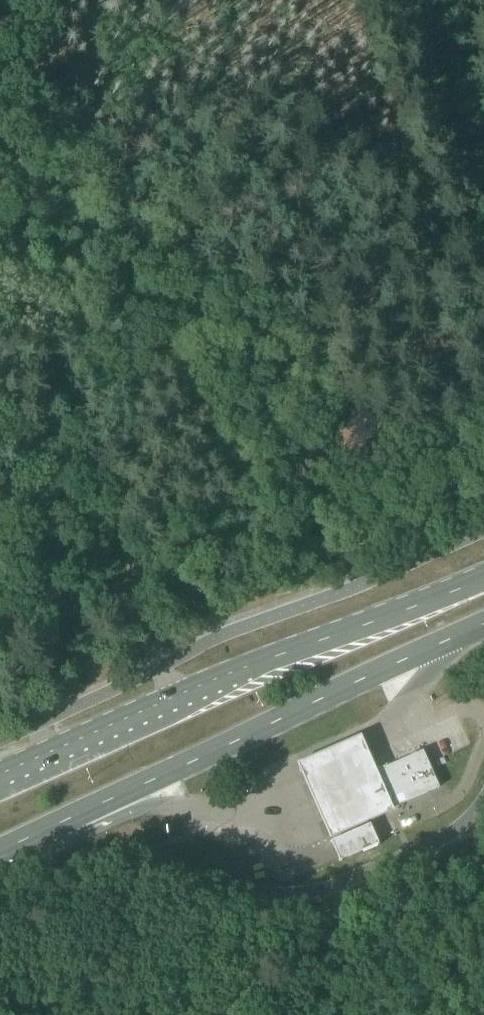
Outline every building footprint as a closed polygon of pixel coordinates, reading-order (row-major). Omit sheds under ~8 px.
[(356,736),(292,765),(299,780),(315,816),(327,843),(392,813),(367,760),(363,751),(356,736)] [(438,787),(422,750),(384,767),(383,767),(371,772),(388,811),(390,810),(389,809),(438,787)] [(339,860),(377,844),(373,837),(368,825),(331,842),(336,853),(339,860)]
